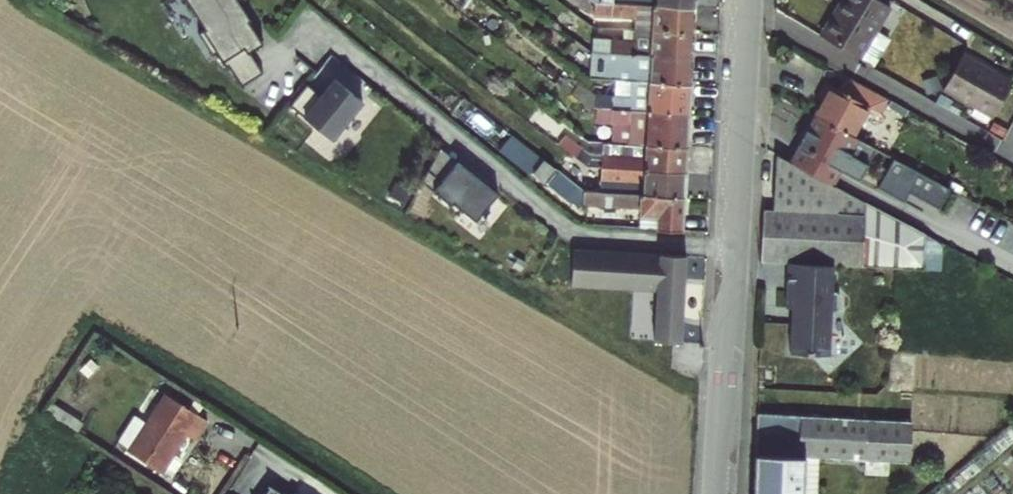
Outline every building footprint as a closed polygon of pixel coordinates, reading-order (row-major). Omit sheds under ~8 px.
[(224,68),(227,66),(248,53),(261,44),(247,22),(249,21),(238,4),(244,0),(185,0),(204,30),(197,34),(211,55),(215,53),(224,68)] [(693,33),(695,7),(594,3),(590,0),(567,0),(590,18),(635,20),(634,29),(693,33)] [(834,10),(839,13),(823,37),(872,65),(889,38),(877,31),(892,8),(880,0),(840,0),(834,10)] [(819,34),(823,37),(839,13),(834,10),(819,34)] [(595,38),(594,53),(692,58),(693,33),(634,29),(634,38),(612,37),(609,39),(595,38)] [(248,53),(227,66),(240,87),(261,74),(248,53)] [(692,58),(594,53),(592,53),(591,68),(625,70),(625,80),(631,80),(690,83),(692,58)] [(1011,81),(962,54),(942,89),(992,116),(1011,81)] [(815,116),(855,137),(871,107),(880,112),(887,99),(847,77),(840,90),(827,83),(819,99),(822,101),(815,115),(815,116)] [(307,84),(290,105),(334,141),(346,126),(345,122),(362,101),(335,79),(321,96),(307,84)] [(690,83),(631,80),(630,97),(594,95),(578,83),(574,89),(563,81),(560,86),(589,107),(611,109),(689,114),(690,83)] [(689,114),(611,109),(610,123),(646,125),(645,145),(687,147),(689,114)] [(791,161),(835,185),(851,156),(868,166),(877,149),(855,137),(815,116),(791,161)] [(642,208),(641,227),(657,228),(682,229),(684,196),(600,191),(585,190),(582,188),(559,170),(555,166),(548,161),(513,133),(499,149),(528,174),(536,174),(572,204),(642,208)] [(566,135),(559,144),(578,158),(585,149),(566,135)] [(687,147),(645,145),(645,150),(645,157),(596,154),(591,154),(589,167),(602,168),(685,172),(687,147)] [(465,167),(440,147),(428,170),(441,181),(451,169),(459,175),(465,167)] [(645,157),(645,150),(597,147),(596,154),(645,157)] [(589,167),(591,154),(585,149),(578,158),(589,167)] [(555,166),(564,156),(557,150),(548,161),(555,166)] [(765,209),(761,262),(789,263),(834,265),(923,269),(924,264),(926,243),(926,233),(835,185),(791,161),(777,154),(774,209),(765,209)] [(559,170),(567,159),(564,156),(555,166),(559,170)] [(567,159),(559,170),(582,188),(589,176),(567,159)] [(950,188),(898,160),(890,174),(942,203),(946,196),(950,188)] [(497,194),(465,167),(459,175),(451,169),(441,181),(428,170),(422,181),(451,205),(453,203),(475,221),(497,194)] [(589,167),(589,176),(601,179),(602,168),(589,167)] [(601,179),(600,191),(684,196),(685,172),(602,168),(601,179)] [(950,188),(946,196),(956,202),(960,194),(950,188)] [(979,208),(968,229),(1012,252),(1012,225),(979,208)] [(939,244),(926,243),(924,264),(937,265),(939,244)] [(680,342),(685,256),(574,249),(571,285),(657,291),(654,341),(680,342)] [(834,265),(789,263),(787,307),(797,308),(796,323),(793,323),(791,352),(830,355),(832,312),(836,312),(840,309),(841,295),(837,292),(833,292),(834,265)] [(93,412),(58,389),(44,413),(78,434),(93,412)] [(196,419),(164,398),(131,451),(148,463),(161,472),(196,419)] [(866,460),(889,461),(910,462),(911,421),(757,416),(754,493),(806,493),(807,458),(866,460)] [(148,463),(131,451),(127,456),(145,467),(148,463)] [(889,461),(866,460),(865,474),(888,475),(889,461)]
